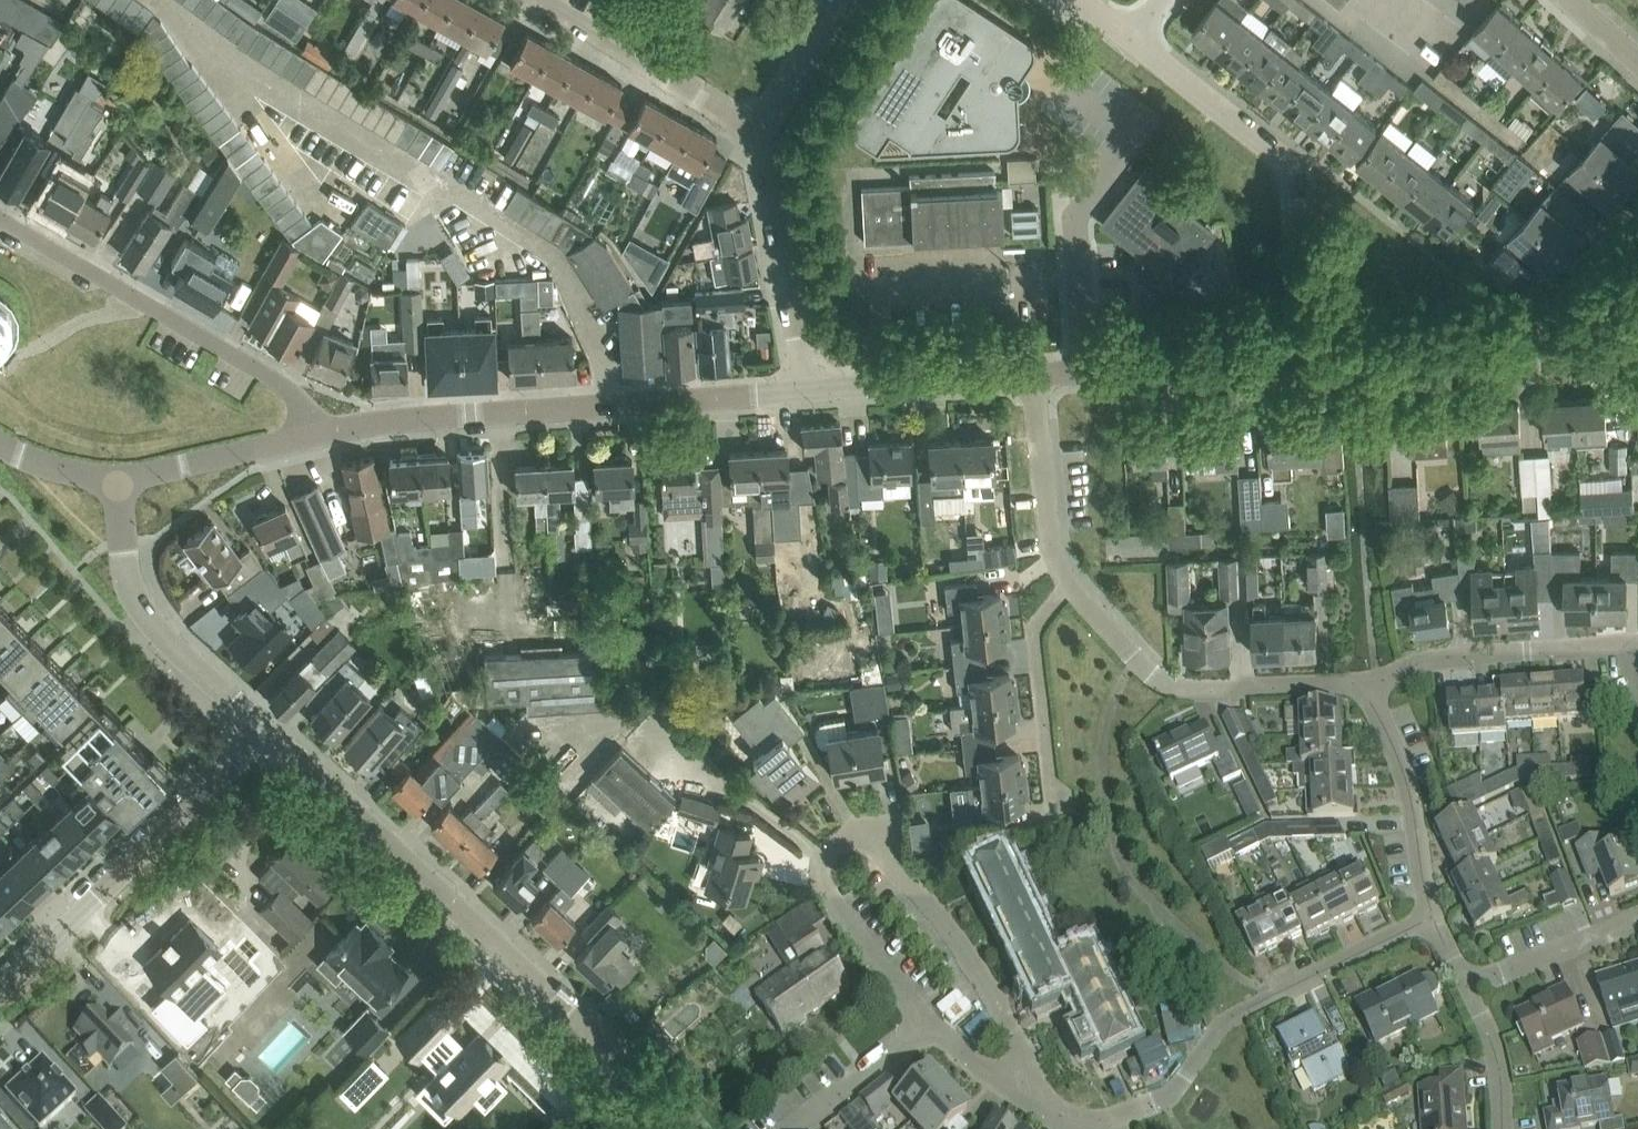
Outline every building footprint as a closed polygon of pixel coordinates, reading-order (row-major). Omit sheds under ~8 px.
[(0,2),(0,16),(5,19),(16,0),(1,0),(0,2)] [(25,0),(16,0),(5,19),(16,26),(30,3),(25,0)] [(113,0),(97,0),(95,2),(106,10),(113,0)] [(129,0),(113,0),(106,10),(117,17),(129,0)] [(142,5),(135,0),(129,0),(117,17),(128,25),(142,5)] [(191,9),(198,0),(181,0),(180,1),(191,9)] [(214,0),(198,0),(191,9),(202,17),(214,0)] [(227,5),(220,0),(214,0),(202,17),(213,25),(227,5)] [(239,8),(254,18),(260,10),(245,0),(239,8)] [(421,0),(399,0),(415,9),(421,0)] [(452,0),(421,0),(415,9),(439,23),(452,0)] [(480,5),(472,0),(452,0),(439,23),(453,30),(447,41),(456,46),(462,36),(463,36),(480,5)] [(741,0),(702,0),(693,13),(721,31),(741,0)] [(855,115),(853,118),(851,121),(851,125),(851,129),(852,132),(854,136),(856,138),(859,141),(877,152),(878,150),(889,133),(908,146),(908,148),(908,149),(908,151),(1001,146),(1004,146),(1008,145),(1011,143),(1014,141),(1017,138),(1018,135),(1019,131),(1019,127),(1017,89),(1019,88),(1021,86),(1021,83),(1021,80),(1020,78),(1032,60),(1034,57),(1034,53),(1034,48),(1033,45),(1031,41),(1028,38),(1024,36),(969,0),(931,0),(855,115)] [(1217,48),(1240,18),(1218,0),(1217,0),(1193,30),(1194,31),(1195,30),(1202,36),(1201,37),(1216,49),(1217,48)] [(1302,0),(1291,0),(1288,4),(1311,22),(1318,13),(1302,0)] [(275,1),(265,16),(296,38),(306,22),(275,1)] [(1487,57),(1519,21),(1511,13),(1513,11),(1503,2),(1501,4),(1499,3),(1465,41),(1466,42),(1468,40),(1487,57)] [(41,9),(30,3),(16,26),(28,32),(41,9)] [(153,13),(142,5),(128,25),(139,33),(153,13)] [(223,33),(238,13),(227,5),(213,25),(223,33)] [(497,30),(504,18),(480,5),(463,36),(495,54),(506,35),(497,30)] [(52,16),(41,9),(28,32),(34,36),(39,39),(52,16)] [(375,15),(366,10),(344,49),(353,54),(375,15)] [(234,41),(248,21),(238,13),(223,33),(234,41)] [(1324,51),(1341,31),(1318,13),(1311,22),(1323,31),(1314,42),(1324,51)] [(52,16),(39,39),(48,44),(49,44),(64,22),(52,16)] [(1240,66),(1263,35),(1240,18),(1217,48),(1225,53),(1224,55),(1239,67),(1240,66)] [(160,20),(140,33),(147,44),(168,31),(160,20)] [(246,51),(260,28),(248,21),(234,44),(246,51)] [(1508,76),(1516,66),(1540,40),(1532,32),(1534,30),(1523,21),(1521,23),(1519,21),(1487,57),(1508,76)] [(257,58),(271,35),(260,28),(246,51),(257,58)] [(155,56),(175,42),(168,31),(147,44),(155,56)] [(533,75),(551,44),(527,31),(521,43),(512,38),(501,57),(533,75)] [(1363,48),(1341,31),(1324,51),(1335,59),(1345,47),(1357,57),(1363,48)] [(301,52),(327,68),(334,57),(328,54),(335,41),(321,33),(314,45),(308,41),(301,52)] [(423,53),(430,41),(417,33),(410,46),(423,53)] [(268,65),(282,42),(271,35),(257,58),(268,65)] [(1262,85),(1263,83),(1286,54),(1286,53),(1263,35),(1240,66),(1248,71),(1246,73),(1262,85)] [(34,36),(31,42),(34,50),(41,55),(48,44),(39,39),(34,36)] [(1537,85),(1561,58),(1552,50),(1554,48),(1544,39),(1542,41),(1540,40),(1516,66),(1537,85)] [(443,49),(430,41),(423,53),(436,60),(443,49)] [(162,67),(182,53),(175,42),(155,56),(162,67)] [(280,72),(294,49),(282,42),(268,65),(280,72)] [(557,88),(574,57),(551,44),(533,75),(557,88)] [(1292,44),(1286,53),(1286,54),(1263,83),(1270,89),(1269,91),(1284,103),(1285,101),(1308,71),(1296,62),(1303,53),(1292,44)] [(1370,87),(1386,67),(1363,48),(1357,57),(1369,66),(1360,78),(1370,87)] [(291,79),(305,56),(294,49),(280,72),(291,79)] [(190,64),(182,53),(162,67),(169,78),(190,64)] [(302,86),(316,63),(305,56),(291,79),(302,86)] [(581,102),(598,70),(574,57),(557,88),(581,102)] [(1562,59),(1561,58),(1537,85),(1531,91),(1552,110),(1582,77),(1573,69),(1575,66),(1564,57),(1562,59)] [(178,89),(200,73),(192,63),(170,79),(178,89)] [(315,93),(328,70),(316,63),(303,87),(315,93)] [(1409,85),(1386,67),(1370,87),(1380,95),(1389,83),(1402,93),(1409,85)] [(1432,78),(1454,95),(1461,86),(1463,85),(1441,67),(1432,78)] [(326,100),(340,77),(328,70),(315,93),(326,100)] [(615,96),(622,84),(598,70),(581,102),(614,120),(616,121),(627,102),(615,96)] [(1307,121),(1308,119),(1331,89),(1308,71),(1285,101),(1293,107),(1292,109),(1307,121)] [(186,100),(208,84),(200,73),(178,89),(186,100)] [(13,76),(4,92),(10,102),(23,84),(13,76)] [(338,107),(351,84),(340,77),(326,100),(338,107)] [(1414,89),(1438,108),(1440,105),(1446,97),(1422,78),(1414,89)] [(23,84),(10,102),(18,115),(36,94),(23,84)] [(194,111),(216,95),(208,84),(186,100),(194,111)] [(349,114),(363,91),(351,84),(338,107),(349,114)] [(90,94),(76,86),(54,124),(68,132),(90,94)] [(1483,103),(1461,86),(1454,95),(1476,112),(1483,103)] [(1588,86),(1576,99),(1589,111),(1601,98),(1588,86)] [(1329,139),(1331,137),(1354,107),(1331,89),(1308,119),(1315,125),(1314,127),(1329,139)] [(361,120),(374,97),(363,91),(349,114),(361,120)] [(4,92),(0,99),(0,140),(1,141),(16,122),(20,117),(19,117),(18,115),(10,102),(4,92)] [(90,94),(68,132),(63,140),(74,147),(71,152),(80,157),(93,134),(89,131),(104,110),(106,106),(95,98),(96,97),(90,94)] [(224,105),(216,95),(194,111),(202,121),(224,105)] [(372,127),(386,104),(374,97),(361,120),(372,127)] [(652,141),(669,110),(645,97),(638,109),(627,102),(616,121),(623,125),(643,136),(639,144),(647,149),(652,141)] [(1469,115),(1446,97),(1440,105),(1462,123),(1469,115)] [(541,118),(546,108),(533,100),(527,111),(541,118)] [(1531,102),(1523,115),(1537,125),(1545,112),(1531,102)] [(1505,120),(1483,103),(1476,112),(1498,129),(1505,120)] [(384,134),(397,111),(386,104),(372,127),(384,134)] [(232,116),(224,105),(202,121),(210,132),(232,116)] [(281,159),(313,140),(319,149),(327,144),(311,119),(300,125),(288,106),(259,123),(281,159)] [(1377,125),(1354,107),(1331,137),(1338,143),(1337,145),(1352,157),(1377,125)] [(560,115),(546,108),(541,118),(554,126),(560,115)] [(676,155),(694,124),(669,110),(652,141),(675,154),(676,155)] [(409,118),(397,111),(384,134),(395,141),(409,118)] [(1491,132),(1469,115),(1462,123),(1484,141),(1491,132)] [(240,127),(232,116),(210,132),(218,143),(240,127)] [(407,148),(420,125),(409,118),(395,141),(407,148)] [(614,120),(598,147),(599,148),(607,153),(623,125),(616,121),(614,120)] [(1524,136),(1505,120),(1498,129),(1517,145),(1524,136)] [(1586,153),(1629,192),(1637,181),(1637,169),(1629,161),(1637,151),(1637,140),(1616,120),(1586,153)] [(0,142),(0,178),(4,180),(2,182),(4,184),(2,187),(15,195),(17,191),(19,192),(49,141),(16,122),(1,141),(0,142)] [(709,148),(716,136),(694,124),(676,155),(675,154),(666,171),(689,184),(680,201),(696,210),(715,176),(725,157),(709,148)] [(418,155),(432,132),(420,125),(407,148),(418,155)] [(226,153),(248,137),(240,127),(218,143),(226,153)] [(1382,178),(1405,147),(1382,129),(1357,161),(1358,162),(1360,160),(1367,166),(1366,167),(1381,179),(1382,178)] [(429,162),(443,139),(432,132),(418,155),(429,162)] [(1515,151),(1491,132),(1484,141),(1508,159),(1515,151)] [(234,163),(256,148),(248,137),(226,153),(234,163)] [(443,139),(429,162),(441,169),(455,146),(443,139)] [(620,146),(613,159),(631,169),(632,170),(633,170),(638,159),(640,157),(620,146)] [(1404,197),(1405,196),(1428,166),(1405,147),(1382,178),(1390,184),(1388,185),(1404,197)] [(243,174),(264,158),(256,148),(234,163),(243,174)] [(202,192),(187,213),(196,219),(210,228),(244,175),(243,174),(225,153),(214,173),(202,192)] [(1614,209),(1629,192),(1586,153),(1557,186),(1584,211),(1598,195),(1614,209)] [(115,190),(129,198),(137,186),(150,165),(149,164),(136,156),(115,190)] [(251,186),(272,169),(264,158),(243,174),(244,175),(251,186)] [(153,159),(150,165),(137,186),(159,199),(175,173),(153,159)] [(638,159),(633,170),(645,177),(646,177),(652,167),(638,159)] [(1211,231),(1210,230),(1190,214),(1191,212),(1190,211),(1188,213),(1183,208),(1191,197),(1185,192),(1186,191),(1185,190),(1184,192),(1162,175),(1163,174),(1162,173),(1161,174),(1150,166),(1142,176),(1141,175),(1140,177),(1141,178),(1125,199),(1123,198),(1122,199),(1124,200),(1107,222),(1117,230),(1116,231),(1118,232),(1119,231),(1146,252),(1138,263),(1144,268),(1143,270),(1144,271),(1145,269),(1167,286),(1165,287),(1167,288),(1185,265),(1186,266),(1187,265),(1185,264),(1202,242),(1203,244),(1204,242),(1203,241),(1211,231)] [(1427,214),(1451,184),(1428,166),(1405,196),(1412,202),(1411,203),(1426,215),(1427,214)] [(80,193),(81,194),(87,185),(61,169),(55,179),(53,178),(38,203),(66,220),(80,193)] [(259,197),(280,181),(272,169),(251,186),(259,197)] [(633,170),(626,181),(638,188),(645,177),(633,170)] [(996,187),(995,181),(995,170),(909,174),(909,185),(861,187),(864,242),(1003,234),(1001,187),(996,187)] [(1503,172),(1494,182),(1510,195),(1518,184),(1503,172)] [(147,209),(121,253),(144,267),(171,224),(175,227),(187,213),(202,192),(188,183),(185,181),(166,210),(153,202),(149,209),(147,209)] [(280,181),(259,197),(267,207),(288,191),(280,181)] [(1449,233),(1474,202),(1451,184),(1427,214),(1435,220),(1434,221),(1449,233)] [(603,306),(618,296),(618,305),(649,303),(638,286),(634,288),(606,245),(586,228),(516,185),(504,207),(559,243),(567,252),(603,306)] [(1570,227),(1584,211),(1557,186),(1527,219),(1570,257),(1585,240),(1570,227)] [(288,191),(267,207),(275,218),(296,202),(288,191)] [(95,202),(81,194),(80,193),(66,220),(93,236),(109,210),(106,209),(113,199),(101,192),(95,202)] [(367,200),(351,222),(387,246),(391,240),(401,224),(402,222),(367,200)] [(739,218),(736,200),(708,206),(713,237),(693,240),(695,254),(751,243),(746,216),(739,218)] [(296,202),(275,218),(283,229),(304,213),(296,202)] [(1039,233),(1037,206),(1011,208),(1012,234),(1039,233)] [(304,213),(283,229),(291,239),(312,223),(304,213)] [(312,223),(291,239),(322,259),(342,233),(320,217),(312,223)] [(1554,275),(1570,257),(1527,219),(1488,262),(1523,293),(1532,282),(1525,276),(1539,261),(1554,275)] [(282,280),(301,247),(283,236),(275,250),(265,270),(282,280)] [(186,237),(171,261),(184,269),(174,285),(193,296),(191,298),(204,305),(206,303),(209,305),(212,307),(231,276),(239,261),(219,249),(216,255),(186,237)] [(629,238),(622,250),(631,261),(640,244),(629,238)] [(757,274),(752,247),(710,255),(715,282),(757,274)] [(406,266),(391,267),(393,285),(407,284),(420,284),(418,257),(406,257),(406,266)] [(325,299),(339,307),(354,277),(340,270),(325,299)] [(553,301),(552,282),(552,275),(537,276),(539,301),(553,301)] [(511,277),(495,278),(496,289),(496,294),(512,293),(511,277)] [(495,278),(475,280),(476,291),(496,289),(495,278)] [(264,336),(268,338),(269,339),(270,337),(278,342),(277,343),(279,345),(277,347),(290,355),(292,352),(294,353),(299,346),(300,347),(303,342),(301,341),(314,319),(293,308),(299,296),(273,281),(249,324),(265,333),(264,336)] [(679,283),(667,284),(668,296),(680,295),(679,283)] [(728,364),(727,349),(725,323),(716,324),(715,307),(744,305),(742,287),(695,292),(700,366),(728,364)] [(402,289),(404,338),(405,343),(423,342),(421,297),(420,289),(402,289)] [(667,364),(664,326),(665,325),(664,316),(692,314),(690,297),(659,299),(659,302),(649,303),(618,305),(623,367),(666,364),(667,364)] [(540,337),(541,337),(539,306),(520,307),(522,338),(507,339),(510,378),(542,376),(540,337)] [(491,314),(475,315),(475,327),(459,328),(462,384),(482,383),(481,379),(494,379),(491,314)] [(462,384),(459,328),(444,329),(443,316),(427,317),(430,382),(443,381),(443,385),(462,384)] [(691,324),(665,325),(664,326),(667,364),(666,364),(667,368),(694,366),(691,324)] [(770,328),(757,329),(758,344),(771,343),(770,328)] [(353,342),(324,330),(311,362),(340,375),(353,342)] [(572,335),(541,337),(540,337),(542,376),(575,374),(572,335)] [(407,383),(405,343),(404,338),(371,339),(372,355),(371,355),(373,385),(407,383)] [(1575,397),(1577,434),(1577,444),(1607,442),(1604,397),(1592,398),(1592,396),(1575,397)] [(1545,400),(1548,445),(1562,444),(1561,435),(1577,434),(1575,397),(1559,398),(1559,400),(1545,400)] [(1518,402),(1496,404),(1481,405),(1484,451),(1502,450),(1501,435),(1521,434),(1518,402)] [(1416,451),(1447,449),(1444,407),(1413,409),(1416,451)] [(1270,419),(1274,477),(1291,476),(1290,458),(1320,456),(1321,469),(1344,468),(1341,419),(1333,419),(1334,426),(1319,427),(1319,416),(1317,416),(1317,417),(1301,418),(1301,417),(1299,417),(1299,418),(1271,420),(1271,419),(1270,419)] [(817,473),(832,472),(833,480),(828,481),(831,505),(859,502),(859,496),(857,496),(855,452),(843,453),(840,421),(801,425),(803,449),(814,448),(817,473)] [(1187,441),(1188,464),(1188,467),(1205,466),(1205,467),(1239,465),(1236,421),(1201,423),(1202,441),(1187,441)] [(1153,476),(1169,475),(1166,425),(1135,427),(1137,459),(1152,458),(1153,476)] [(1627,456),(1637,455),(1637,447),(1637,429),(1625,430),(1627,456)] [(990,437),(959,439),(963,492),(978,491),(979,508),(995,507),(991,436),(990,436),(990,437)] [(963,492),(959,439),(930,441),(930,440),(929,440),(933,511),(950,510),(949,492),(963,492)] [(856,452),(855,452),(857,496),(859,496),(883,495),(882,479),(910,478),(908,441),(869,443),(870,459),(857,459),(856,452)] [(457,451),(461,527),(475,526),(474,488),(489,487),(487,449),(457,451)] [(787,449),(758,451),(761,500),(808,497),(802,465),(788,466),(787,449)] [(761,500),(758,451),(729,452),(730,464),(718,464),(720,502),(761,500)] [(448,454),(436,454),(436,452),(419,454),(421,489),(450,487),(448,454)] [(421,489),(419,454),(401,455),(402,457),(390,458),(392,491),(421,489)] [(1549,454),(1535,455),(1537,490),(1539,514),(1553,514),(1551,489),(1549,454)] [(596,490),(609,489),(610,506),(635,505),(635,521),(628,521),(629,538),(647,537),(645,498),(634,498),(632,458),(627,459),(627,455),(615,455),(615,459),(594,461),(596,490)] [(720,502),(718,464),(701,466),(701,468),(694,468),(693,455),(660,457),(663,503),(681,502),(681,508),(703,507),(703,506),(706,506),(707,517),(721,516),(720,502)] [(1537,490),(1535,455),(1521,456),(1524,509),(1535,508),(1534,490),(1537,490)] [(357,535),(380,530),(387,560),(401,557),(396,531),(395,526),(389,527),(373,456),(342,462),(352,507),(351,507),(357,535)] [(572,462),(544,464),(548,530),(550,556),(563,555),(561,534),(560,534),(557,493),(574,491),(572,462)] [(548,530),(544,464),(516,465),(517,495),(535,494),(537,530),(548,530)] [(1241,503),(1243,527),(1264,526),(1262,501),(1260,473),(1239,474),(1241,503)] [(292,495),(329,577),(348,568),(342,555),(347,553),(343,544),(345,544),(318,483),(292,495)] [(1389,484),(1391,518),(1420,517),(1418,483),(1389,484)] [(1581,490),(1582,512),(1612,510),(1634,508),(1632,487),(1581,490)] [(1452,490),(1441,497),(1449,510),(1460,503),(1452,490)] [(592,546),(589,495),(574,495),(577,533),(575,533),(576,547),(592,546)] [(1289,499),(1262,501),(1264,526),(1290,524),(1289,499)] [(1169,502),(1170,532),(1186,531),(1184,501),(1169,502)] [(254,518),(266,546),(267,546),(271,557),(287,550),(292,560),(307,553),(285,504),(254,518)] [(775,557),(772,513),(771,504),(752,506),(757,558),(775,557)] [(795,578),(792,537),(788,538),(786,512),(772,513),(775,557),(777,579),(795,578)] [(228,592),(263,565),(249,546),(238,554),(212,520),(184,541),(214,581),(217,579),(228,592)] [(1159,549),(1159,522),(1118,523),(1119,549),(1159,549)] [(449,541),(431,543),(433,556),(457,554),(459,554),(464,553),(461,527),(448,528),(449,541)] [(1201,530),(1186,531),(1170,532),(1169,532),(1170,545),(1202,543),(1201,530)] [(401,557),(402,558),(433,556),(431,543),(413,545),(410,531),(396,531),(401,557)] [(981,548),(983,564),(1017,558),(1015,542),(981,548)] [(1538,588),(1552,587),(1551,552),(1551,548),(1533,550),(1534,567),(1505,568),(1509,619),(1540,617),(1538,588)] [(1327,550),(1309,551),(1310,587),(1328,586),(1327,550)] [(1612,551),(1612,576),(1597,576),(1597,614),(1627,614),(1627,577),(1637,577),(1637,550),(1612,551)] [(1597,614),(1597,576),(1580,576),(1580,551),(1551,552),(1552,587),(1566,586),(1566,614),(1597,614)] [(1509,619),(1505,568),(1474,571),(1473,552),(1458,553),(1460,569),(1463,593),(1476,592),(1478,621),(1509,619)] [(464,553),(459,554),(460,573),(478,572),(477,553),(464,553)] [(459,575),(457,554),(433,556),(437,578),(459,575)] [(981,554),(968,556),(970,565),(982,563),(981,554)] [(1255,555),(1238,556),(1240,592),(1257,591),(1255,555)] [(437,578),(433,556),(402,558),(398,558),(398,561),(404,586),(430,579),(437,578)] [(1240,592),(1238,556),(1220,557),(1222,593),(1240,592)] [(315,583),(306,588),(317,601),(336,593),(320,559),(307,565),(315,583)] [(1229,656),(1228,634),(1227,603),(1187,604),(1185,559),(1167,560),(1169,606),(1187,606),(1189,657),(1229,656)] [(249,585),(259,596),(268,588),(273,594),(283,586),(267,569),(249,585)] [(1460,569),(1432,573),(1434,584),(1414,588),(1413,581),(1392,585),(1398,621),(1413,618),(1414,624),(1416,623),(1417,630),(1450,625),(1445,597),(1463,594),(1463,593),(1460,569)] [(976,581),(944,584),(947,608),(961,607),(963,623),(1007,618),(1005,601),(1001,602),(1000,593),(978,595),(976,581)] [(321,606),(317,601),(306,588),(304,585),(291,597),(313,624),(327,613),(321,606)] [(337,593),(321,606),(327,613),(333,621),(350,607),(337,593)] [(256,666),(290,631),(255,597),(234,618),(247,631),(235,643),(231,640),(231,641),(256,666)] [(1315,599),(1302,599),(1303,613),(1285,614),(1287,653),(1318,652),(1315,599)] [(1287,653),(1285,614),(1267,615),(1266,601),(1253,601),(1256,655),(1287,653)] [(14,617),(0,603),(0,631),(14,617)] [(334,622),(333,621),(328,615),(310,631),(316,639),(334,622)] [(31,635),(14,617),(0,631),(0,666),(1,665),(0,664),(31,635)] [(1009,634),(1007,618),(963,623),(965,637),(950,639),(953,664),(985,661),(983,646),(1005,644),(1004,635),(1009,634)] [(286,713),(355,644),(338,629),(270,697),(286,713)] [(17,682),(48,652),(31,635),(0,664),(1,665),(16,681),(17,682)] [(484,654),(486,684),(487,700),(526,697),(526,708),(602,703),(599,648),(484,654)] [(23,710),(64,669),(48,652),(17,682),(16,681),(5,692),(23,710)] [(345,657),(320,682),(331,692),(311,714),(335,735),(370,695),(357,683),(365,674),(345,657)] [(987,676),(985,661),(953,664),(956,690),(970,689),(971,703),(1016,698),(1015,681),(1010,682),(1009,673),(987,676)] [(50,716),(81,687),(64,669),(23,710),(40,728),(51,717),(50,716)] [(1583,681),(1556,682),(1559,722),(1586,720),(1583,681)] [(1559,722),(1556,682),(1530,684),(1532,724),(1559,722)] [(866,684),(872,718),(889,715),(884,683),(866,684)] [(1532,724),(1530,684),(1502,686),(1503,695),(1504,695),(1506,726),(1507,726),(1532,724)] [(66,733),(97,703),(81,687),(50,716),(51,717),(66,733)] [(804,729),(775,693),(763,702),(760,698),(755,702),(740,713),(732,720),(751,744),(755,741),(764,752),(754,760),(760,768),(751,775),(764,790),(766,788),(772,796),(784,786),(794,799),(819,779),(789,742),(804,729)] [(1506,726),(1504,695),(1503,695),(1477,697),(1480,736),(1507,734),(1507,726),(1506,726)] [(739,697),(736,708),(740,713),(755,702),(751,696),(739,697)] [(1480,736),(1477,697),(1450,699),(1453,738),(1480,736)] [(1018,714),(1016,698),(971,703),(973,717),(959,719),(962,745),(994,741),(992,726),(1014,724),(1013,715),(1018,714)] [(166,774),(97,703),(66,733),(59,740),(127,811),(166,774)] [(388,742),(399,752),(423,725),(401,706),(393,715),(380,703),(345,744),(368,764),(388,742)] [(1286,712),(1287,724),(1288,724),(1289,739),(1302,738),(1342,736),(1340,709),(1286,712)] [(1223,720),(1235,745),(1247,739),(1257,739),(1245,713),(1236,714),(1223,720)] [(500,733),(479,714),(421,776),(409,765),(391,785),(416,808),(433,789),(441,797),(472,763),(500,733)] [(908,714),(893,716),(897,749),(912,748),(908,714)] [(878,729),(846,734),(843,718),(824,722),(821,723),(818,726),(816,731),(816,736),(818,740),(819,743),(822,745),(825,746),(828,746),(829,746),(834,776),(851,774),(851,776),(856,775),(855,773),(884,768),(878,729)] [(930,718),(910,726),(916,742),(937,734),(930,718)] [(46,726),(9,759),(20,770),(56,738),(46,726)] [(1242,774),(1225,738),(1213,744),(1205,728),(1175,742),(1173,738),(1155,746),(1160,756),(1158,757),(1160,761),(1162,760),(1171,781),(1214,761),(1224,783),(1242,774)] [(500,733),(472,763),(483,772),(492,763),(514,784),(533,764),(500,733)] [(1343,762),(1342,736),(1302,738),(1303,754),(1287,754),(1288,767),(1294,766),(1303,765),(1303,766),(1313,765),(1313,764),(1343,763),(1343,762)] [(1261,767),(1247,739),(1235,745),(1249,773),(1261,767)] [(996,756),(994,741),(962,745),(965,770),(979,769),(980,783),(1025,778),(1024,762),(1019,762),(1018,753),(996,756)] [(677,798),(621,746),(591,778),(648,830),(677,798)] [(1,777),(14,764),(8,758),(0,765),(0,775),(1,777)] [(47,762),(41,768),(53,781),(59,775),(47,762)] [(1352,762),(1343,762),(1343,763),(1313,764),(1313,765),(1303,766),(1303,765),(1294,766),(1294,778),(1313,778),(1314,791),(1353,789),(1352,762)] [(1536,778),(1535,769),(1536,769),(1535,764),(1510,773),(1511,788),(1519,784),(1536,778)] [(1590,765),(1562,767),(1563,780),(1591,779),(1590,765)] [(1274,793),(1261,767),(1249,773),(1262,798),(1274,793)] [(1562,767),(1536,769),(1535,769),(1536,778),(1537,778),(1538,782),(1563,780),(1562,767)] [(1511,788),(1510,773),(1482,787),(1487,799),(1511,788)] [(1487,799),(1482,787),(1481,787),(1480,776),(1453,789),(1463,811),(1487,799)] [(1027,795),(1025,778),(980,783),(982,798),(968,799),(971,825),(1003,821),(1001,807),(1023,804),(1022,795),(1027,795)] [(23,785),(35,798),(42,791),(30,779),(23,785)] [(456,845),(494,804),(510,788),(501,780),(475,808),(471,804),(461,814),(449,803),(431,822),(456,845)] [(534,803),(545,813),(564,792),(553,782),(534,803)] [(90,784),(72,801),(101,832),(119,815),(90,784)] [(1520,791),(1530,817),(1542,811),(1533,786),(1520,791)] [(1354,816),(1353,789),(1314,791),(1307,791),(1308,819),(1354,816)] [(1278,802),(1274,793),(1262,798),(1266,808),(1278,802)] [(12,795),(6,801),(18,814),(24,808),(12,795)] [(683,796),(678,811),(715,822),(720,807),(683,796)] [(101,832),(72,801),(54,818),(83,849),(101,832)] [(497,849),(483,835),(497,820),(495,819),(502,812),(494,804),(456,845),(479,867),(497,849)] [(1552,836),(1542,811),(1530,817),(1539,842),(1552,836)] [(1486,837),(1474,813),(1438,830),(1450,855),(1486,837)] [(83,849),(54,818),(37,834),(66,865),(83,849)] [(927,818),(908,821),(913,852),(931,847),(927,818)] [(1339,824),(1309,825),(1316,839),(1346,837),(1339,824)] [(1316,839),(1309,825),(1280,826),(1287,840),(1316,839)] [(714,863),(707,886),(744,898),(753,872),(754,873),(759,857),(745,853),(750,835),(721,826),(710,861),(714,863)] [(1287,840),(1280,826),(1265,827),(1252,833),(1260,847),(1270,841),(1287,840)] [(1510,827),(1499,829),(1504,850),(1515,847),(1510,827)] [(1260,847),(1252,833),(1229,844),(1236,858),(1260,847)] [(66,865),(37,834),(6,863),(35,894),(66,865)] [(524,870),(534,860),(545,848),(533,836),(492,880),(516,902),(536,881),(524,870)] [(1539,842),(1548,866),(1561,861),(1552,836),(1539,842)] [(1497,862),(1486,837),(1450,855),(1461,878),(1461,879),(1489,865),(1489,866),(1497,862)] [(1590,880),(1602,875),(1610,896),(1637,885),(1637,875),(1627,846),(1611,853),(1605,838),(1578,849),(1590,880)] [(259,872),(259,873),(259,874),(259,875),(259,876),(260,878),(276,892),(261,908),(291,937),(310,916),(290,897),(302,884),(318,900),(332,885),(316,870),(319,867),(290,839),(273,857),(259,872)] [(1236,858),(1229,844),(1228,844),(1226,839),(1200,851),(1211,871),(1236,858)] [(542,868),(554,879),(572,860),(560,849),(542,868)] [(1000,856),(970,871),(977,885),(981,883),(989,900),(985,902),(998,930),(1003,928),(1011,945),(1006,947),(1020,975),(1024,973),(1032,990),(1028,992),(1035,1006),(1031,1008),(1037,1021),(1071,1004),(1037,933),(1046,928),(1038,911),(1028,915),(1015,888),(1025,883),(1020,874),(1017,866),(1007,871),(1000,856)] [(589,875),(572,860),(554,879),(560,885),(531,916),(557,940),(574,923),(562,912),(574,898),(570,895),(589,875)] [(1358,861),(1346,867),(1350,875),(1338,881),(1355,917),(1380,904),(1358,861)] [(0,869),(0,919),(4,923),(35,894),(6,863),(0,869)] [(1465,906),(1501,889),(1489,866),(1489,865),(1461,879),(1461,878),(1453,882),(1465,906)] [(1355,917),(1338,881),(1334,872),(1322,878),(1327,887),(1314,893),(1332,929),(1355,917)] [(1332,929),(1314,893),(1310,884),(1299,890),(1303,898),(1291,904),(1291,905),(1305,932),(1303,933),(1307,941),(1332,929)] [(1562,908),(1577,903),(1571,886),(1558,892),(1545,900),(1549,912),(1562,907),(1562,908)] [(1305,932),(1291,905),(1291,904),(1288,897),(1286,898),(1282,888),(1271,894),(1276,904),(1263,910),(1262,910),(1280,945),(1303,933),(1305,932)] [(1532,905),(1526,893),(1507,903),(1501,889),(1465,906),(1477,931),(1532,905)] [(1280,945),(1262,910),(1263,910),(1258,901),(1247,907),(1251,916),(1238,922),(1256,957),(1280,945)] [(620,981),(634,967),(614,948),(627,934),(616,924),(622,918),(606,904),(582,930),(592,939),(575,957),(603,983),(612,973),(620,981)] [(330,951),(331,952),(346,965),(341,970),(375,1003),(407,969),(379,942),(384,937),(365,920),(360,925),(357,922),(330,951)] [(156,951),(143,964),(150,972),(163,986),(164,985),(166,988),(146,1006),(181,1042),(184,1040),(184,1039),(201,1023),(181,1002),(195,989),(194,989),(208,975),(203,970),(201,967),(217,951),(187,921),(169,938),(166,935),(165,936),(167,938),(160,944),(159,943),(158,944),(160,947),(156,951)] [(810,931),(777,952),(788,970),(755,995),(783,1037),(804,1022),(802,1019),(848,989),(810,931)] [(714,935),(707,943),(707,954),(715,962),(728,948),(714,935)] [(1087,937),(1053,953),(1076,1002),(1088,1026),(1098,1047),(1102,1056),(1097,1059),(1103,1072),(1117,1065),(1127,1060),(1121,1048),(1133,1042),(1126,1027),(1121,1029),(1113,1013),(1118,1011),(1104,983),(1100,985),(1092,968),(1096,966),(1090,952),(1093,950),(1087,937)] [(1596,978),(1608,1015),(1637,1005),(1637,964),(1596,978)] [(1437,1015),(1429,999),(1434,997),(1436,996),(1439,993),(1439,992),(1440,991),(1440,988),(1440,984),(1439,981),(1435,978),(1431,977),(1428,977),(1425,977),(1422,978),(1420,979),(1418,976),(1358,1005),(1378,1045),(1410,1029),(1408,1025),(1434,1012),(1436,1016),(1437,1015)] [(1533,1050),(1583,1028),(1566,990),(1545,999),(1547,1002),(1517,1015),(1533,1050)] [(432,1003),(399,1036),(418,1054),(420,1052),(437,1068),(428,1077),(459,1108),(507,1060),(488,1041),(484,1045),(477,1038),(481,1034),(480,1033),(467,1046),(446,1025),(450,1021),(432,1003)] [(344,1030),(367,1051),(388,1028),(366,1007),(344,1030)] [(97,1056),(109,1069),(134,1046),(121,1033),(127,1027),(113,1012),(107,1018),(99,1010),(88,1021),(85,1018),(74,1028),(77,1031),(75,1033),(83,1041),(77,1047),(91,1062),(97,1056)] [(1340,1051),(1335,1054),(1316,1016),(1279,1034),(1291,1059),(1290,1063),(1292,1067),(1296,1068),(1301,1066),(1314,1091),(1351,1073),(1340,1051)] [(652,1018),(642,1027),(651,1038),(661,1029),(652,1018)] [(1082,1029),(1071,1034),(1081,1055),(1088,1052),(1092,1050),(1082,1029)] [(1617,1034),(1602,1038),(1611,1066),(1625,1061),(1617,1034)] [(1611,1066),(1602,1038),(1578,1046),(1587,1070),(1611,1066)] [(198,1077),(176,1052),(161,1066),(183,1090),(198,1077)] [(43,1060),(6,1093),(39,1128),(40,1128),(76,1096),(43,1060)] [(365,1065),(342,1087),(354,1099),(376,1077),(366,1066),(365,1065)] [(894,1101),(911,1120),(947,1089),(929,1069),(894,1101)] [(867,1110),(874,1119),(888,1108),(884,1103),(896,1093),(885,1079),(859,1100),(867,1110)] [(1599,1124),(1600,1128),(1625,1128),(1624,1120),(1614,1121),(1607,1080),(1559,1089),(1563,1111),(1545,1114),(1548,1128),(1581,1128),(1581,1127),(1599,1124)] [(1382,1095),(1388,1106),(1412,1094),(1407,1084),(1382,1095)] [(1423,1128),(1466,1128),(1462,1086),(1420,1089),(1423,1128)] [(947,1089),(911,1120),(919,1128),(945,1128),(966,1110),(947,1089)] [(85,1112),(101,1128),(126,1128),(99,1099),(85,1112)] [(867,1110),(859,1100),(850,1107),(858,1117),(862,1114),(867,1110)] [(849,1128),(874,1128),(862,1114),(858,1117),(850,1107),(838,1116),(849,1128)] [(994,1119),(987,1128),(1008,1128),(994,1119)]
